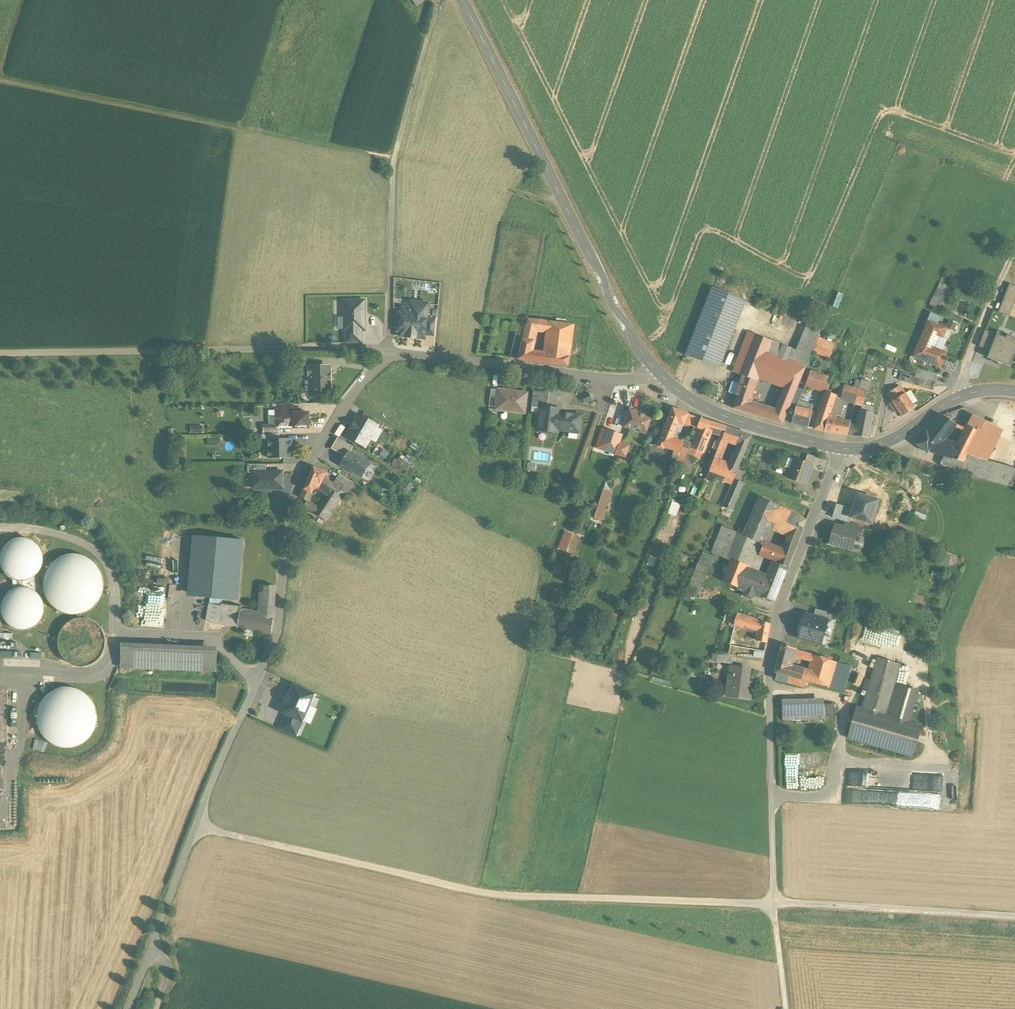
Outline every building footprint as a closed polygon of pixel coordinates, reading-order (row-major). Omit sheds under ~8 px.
[(409,0),(412,6),(410,8),(414,13),(426,5),(422,0),(409,0)] [(998,312),(1006,315),(1014,293),(1014,286),(1009,284),(998,312)] [(939,285),(930,305),(938,309),(948,289),(939,285)] [(712,289),(687,354),(719,367),(745,302),(712,289)] [(364,301),(344,301),(344,330),(345,330),(361,330),(365,330),(364,301)] [(417,310),(402,308),(401,313),(399,313),(398,318),(401,319),(400,326),(397,326),(397,331),(400,332),(399,336),(407,337),(414,338),(416,337),(416,338),(424,338),(425,335),(426,318),(428,304),(418,303),(417,310)] [(435,319),(426,318),(425,335),(433,336),(435,319)] [(520,318),(510,358),(518,359),(524,335),(528,319),(520,318)] [(568,325),(528,319),(524,335),(534,336),(536,330),(549,332),(551,332),(565,334),(568,334),(568,325)] [(799,337),(794,349),(810,356),(811,352),(817,337),(823,325),(809,320),(801,338),(799,337)] [(954,330),(957,323),(951,320),(947,327),(954,330)] [(929,321),(914,357),(940,368),(945,357),(932,352),(934,348),(932,347),(937,335),(943,337),(946,328),(929,321)] [(563,357),(559,357),(559,365),(568,366),(573,325),(568,325),(568,334),(565,334),(565,342),(563,357)] [(996,335),(985,330),(979,347),(990,351),(996,335)] [(997,331),(996,335),(990,351),(987,358),(991,359),(990,360),(989,360),(989,361),(991,361),(993,361),(995,362),(998,364),(998,363),(998,362),(1010,367),(1014,354),(1014,338),(997,331)] [(565,334),(551,332),(551,335),(550,341),(565,342),(565,334)] [(734,370),(746,375),(745,377),(750,379),(757,381),(758,378),(774,384),(785,389),(784,390),(794,394),(797,387),(805,366),(810,356),(794,349),(749,332),(746,340),(741,353),(734,370)] [(534,336),(524,335),(518,359),(529,361),(531,352),(535,336),(534,336)] [(836,344),(817,337),(811,352),(829,359),(836,344)] [(565,342),(550,341),(548,355),(559,357),(563,357),(565,342)] [(548,355),(531,352),(529,361),(547,363),(548,355)] [(559,357),(548,355),(547,363),(559,365),(559,357)] [(315,356),(297,356),(297,367),(302,367),(302,366),(316,366),(315,356)] [(316,366),(302,366),(302,367),(302,378),(309,378),(309,392),(316,392),(316,396),(327,396),(327,392),(331,392),(331,373),(325,373),(325,366),(316,366)] [(936,374),(916,368),(913,376),(934,382),(936,374)] [(811,372),(806,385),(826,392),(832,379),(811,372)] [(931,391),(934,382),(913,376),(901,372),(898,380),(931,391)] [(750,379),(745,377),(743,384),(739,394),(734,409),(752,414),(782,424),(794,394),(784,390),(776,411),(756,405),(758,397),(752,394),(757,381),(750,379)] [(731,390),(739,394),(743,384),(734,381),(731,390)] [(871,386),(860,382),(858,390),(866,393),(869,393),(871,386)] [(892,402),(905,394),(899,384),(886,392),(892,402)] [(844,385),(840,399),(845,401),(854,403),(858,390),(853,389),(845,386),(845,385),(844,385)] [(804,390),(797,387),(794,394),(790,403),(797,406),(804,390)] [(498,390),(491,389),(489,406),(496,407),(498,390)] [(527,394),(508,392),(508,391),(498,389),(498,390),(496,407),(495,410),(525,413),(527,394)] [(866,393),(858,390),(854,403),(861,405),(862,406),(866,393)] [(549,393),(534,391),(531,407),(541,408),(541,407),(547,408),(549,393)] [(581,397),(584,404),(593,401),(589,392),(581,397)] [(826,392),(819,413),(814,430),(825,432),(827,423),(830,416),(831,410),(836,398),(836,395),(826,392)] [(905,394),(892,402),(902,416),(915,408),(905,394)] [(840,399),(836,398),(831,410),(830,416),(836,417),(839,417),(845,401),(840,399)] [(612,416),(619,416),(619,405),(611,405),(610,419),(611,419),(612,416)] [(580,416),(554,413),(554,409),(547,408),(541,407),(541,408),(538,430),(557,432),(557,430),(578,432),(580,416)] [(812,411),(796,407),(792,424),(808,428),(812,411)] [(645,415),(636,412),(636,411),(630,409),(625,423),(624,427),(630,429),(634,430),(633,432),(639,434),(640,432),(646,434),(652,419),(646,417),(645,415)] [(683,412),(673,409),(664,432),(674,435),(679,423),(680,420),(683,412)] [(309,428),(308,413),(300,413),(300,410),(293,410),(280,410),(277,410),(277,428),(280,428),(293,428),(309,428)] [(819,413),(812,411),(808,428),(814,430),(819,413)] [(384,423),(365,412),(362,417),(377,426),(376,427),(381,429),(384,423)] [(701,419),(683,412),(680,420),(698,427),(701,419)] [(861,412),(860,412),(857,428),(851,427),(849,436),(867,438),(872,414),(868,413),(861,412)] [(979,433),(968,455),(988,460),(1003,430),(973,415),(967,425),(979,433)] [(362,417),(360,416),(348,436),(365,446),(376,427),(377,426),(362,417)] [(839,417),(836,417),(830,416),(827,423),(825,432),(847,436),(850,423),(839,420),(839,417)] [(929,434),(927,432),(917,445),(928,453),(929,452),(938,454),(941,445),(940,444),(955,424),(943,416),(929,434)] [(726,427),(701,419),(698,427),(699,427),(696,434),(694,439),(705,443),(711,431),(723,436),(726,427)] [(190,425),(191,433),(203,432),(203,425),(190,425)] [(967,425),(955,449),(948,447),(945,457),(964,462),(967,456),(968,455),(979,433),(967,425)] [(280,428),(277,428),(271,428),(271,426),(263,426),(263,435),(280,434),(280,428)] [(752,436),(726,427),(723,436),(731,438),(738,441),(737,441),(740,442),(738,446),(734,455),(742,458),(744,454),(752,436)] [(597,448),(615,454),(620,441),(622,435),(603,429),(597,448)] [(634,430),(630,429),(627,438),(629,442),(636,444),(639,434),(633,432),(634,430)] [(578,432),(557,430),(557,432),(556,437),(577,440),(578,432)] [(674,435),(664,432),(661,438),(671,442),(672,438),(674,435)] [(723,436),(717,451),(715,457),(714,459),(722,462),(730,443),(731,438),(723,436)] [(345,457),(347,458),(350,452),(353,447),(338,438),(331,449),(345,457)] [(671,442),(661,438),(658,448),(680,457),(682,453),(686,444),(672,438),(671,442)] [(705,443),(694,439),(691,446),(702,451),(705,443)] [(280,440),(268,440),(268,441),(268,458),(292,458),(292,440),(280,440)] [(620,441),(615,454),(625,457),(628,446),(625,446),(623,442),(620,441)] [(689,445),(686,444),(682,453),(686,455),(691,445),(689,445)] [(948,447),(941,445),(938,454),(944,456),(945,457),(948,447)] [(702,451),(691,446),(687,455),(696,459),(699,460),(702,451)] [(370,464),(350,452),(347,458),(345,457),(340,466),(362,478),(370,464)] [(686,455),(682,453),(680,457),(678,462),(683,464),(687,455),(686,455)] [(827,461),(807,454),(805,462),(812,465),(811,468),(823,472),(827,461)] [(396,459),(392,466),(405,472),(415,459),(409,455),(405,460),(400,457),(398,461),(396,459)] [(683,464),(692,469),(696,459),(687,455),(683,464)] [(742,458),(734,455),(730,465),(738,468),(742,458)] [(792,468),(795,459),(795,458),(788,455),(784,466),(792,468)] [(968,455),(967,456),(975,460),(972,465),(964,462),(961,472),(1011,487),(1014,477),(1014,469),(988,460),(968,455)] [(945,457),(944,456),(942,466),(961,472),(964,462),(945,457)] [(975,460),(967,456),(964,462),(972,465),(975,460)] [(722,462),(714,459),(709,471),(718,474),(732,480),(738,468),(730,465),(722,462)] [(805,462),(795,459),(792,468),(788,478),(806,483),(811,468),(812,465),(805,462)] [(248,473),(252,473),(266,472),(266,464),(248,465),(248,473)] [(327,473),(314,467),(307,482),(315,485),(329,495),(330,496),(337,486),(333,484),(324,478),(327,473)] [(743,473),(738,470),(734,479),(739,482),(743,473)] [(718,474),(709,471),(708,475),(705,482),(713,484),(718,474)] [(266,472),(252,473),(252,489),(283,488),(282,472),(266,472)] [(354,484),(340,474),(333,484),(337,486),(347,493),(354,484)] [(677,478),(670,474),(667,482),(668,483),(667,484),(674,487),(677,478)] [(734,479),(722,506),(733,510),(744,483),(739,482),(734,479)] [(307,482),(304,489),(300,498),(308,502),(315,485),(307,482)] [(347,493),(337,486),(330,496),(339,503),(347,493)] [(603,490),(594,517),(601,520),(610,492),(603,490)] [(330,496),(329,495),(319,509),(317,509),(307,503),(304,507),(326,521),(339,503),(330,496)] [(853,509),(851,518),(872,523),(878,500),(858,495),(853,509)] [(761,498),(755,511),(761,514),(765,504),(773,508),(776,509),(777,507),(778,507),(779,506),(761,498)] [(670,513),(677,516),(681,504),(674,502),(670,513)] [(773,508),(765,504),(761,514),(769,518),(773,508)] [(832,518),(846,522),(849,523),(851,518),(853,509),(836,504),(832,518)] [(806,520),(778,507),(773,519),(769,527),(782,534),(785,533),(791,536),(799,539),(806,520)] [(773,508),(769,518),(773,519),(778,507),(777,507),(776,509),(773,508)] [(761,514),(755,511),(744,536),(762,544),(763,540),(769,527),(773,519),(769,518),(761,514)] [(849,523),(846,522),(844,528),(857,532),(856,536),(861,537),(863,527),(849,523)] [(727,559),(737,533),(717,524),(707,552),(727,559)] [(844,528),(836,526),(831,543),(852,549),(856,536),(857,532),(844,528)] [(568,548),(572,535),(565,533),(561,545),(561,546),(568,548)] [(744,536),(737,533),(727,559),(731,561),(748,567),(749,565),(753,554),(759,556),(763,545),(762,544),(744,536)] [(778,547),(763,540),(762,544),(763,545),(759,556),(762,557),(773,561),(788,567),(799,539),(791,536),(786,545),(784,550),(778,547)] [(30,580),(36,576),(41,570),(43,563),(43,555),(40,548),(35,542),(29,539),(22,537),(15,538),(8,541),(3,546),(0,551),(0,569),(2,573),(7,578),(14,582),(22,582),(30,580)] [(189,595),(237,600),(243,543),(194,538),(189,595)] [(70,615),(80,614),(89,610),(96,604),(101,595),(103,586),(102,576),(98,567),(90,559),(81,555),(70,554),(60,556),(51,562),(45,571),(42,581),(42,590),(46,600),(52,607),(60,612),(70,615)] [(758,569),(762,557),(759,556),(753,554),(749,565),(758,569)] [(658,558),(651,556),(648,565),(655,567),(658,558)] [(700,560),(685,593),(697,598),(711,565),(700,560)] [(748,567),(731,561),(724,583),(739,588),(747,570),(748,567)] [(773,561),(768,578),(760,575),(753,594),(754,594),(774,602),(784,577),(788,567),(773,561)] [(760,575),(747,570),(739,588),(746,591),(744,595),(745,597),(750,599),(753,598),(754,594),(753,594),(760,575)] [(276,583),(265,582),(264,604),(274,605),(276,583)] [(34,627),(39,622),(42,615),(43,607),(41,600),(37,594),(31,589),(24,586),(17,586),(10,588),(3,593),(0,598),(0,620),(1,621),(6,627),(12,630),(20,632),(27,631),(34,627)] [(229,626),(232,606),(209,602),(206,622),(229,626)] [(274,605),(264,604),(263,617),(274,618),(274,605)] [(241,607),(232,606),(229,626),(238,627),(240,613),(241,607)] [(734,625),(738,613),(726,609),(725,622),(734,625)] [(813,618),(827,621),(831,623),(833,614),(816,609),(813,618)] [(263,617),(240,613),(238,627),(271,634),(274,618),(263,617)] [(745,616),(738,613),(734,625),(742,627),(745,616)] [(813,618),(806,615),(804,622),(802,622),(800,630),(802,630),(799,638),(820,644),(827,621),(813,618)] [(769,624),(745,616),(742,627),(759,633),(757,642),(766,643),(769,624)] [(101,655),(104,648),(104,639),(101,631),(96,625),(89,621),(81,619),(73,620),(67,623),(61,628),(57,635),(56,642),(57,650),(60,657),(65,662),(72,666),(80,667),(88,666),(96,662),(101,655)] [(862,623),(857,638),(895,651),(900,636),(862,623)] [(765,650),(766,643),(757,642),(752,641),(752,648),(765,650)] [(782,646),(778,662),(787,665),(789,655),(791,649),(782,646)] [(217,652),(121,648),(120,668),(216,672),(217,652)] [(813,655),(809,654),(791,649),(789,655),(801,659),(801,657),(808,659),(807,661),(811,662),(813,655)] [(733,655),(718,653),(716,662),(732,664),(733,655)] [(825,659),(813,655),(811,662),(808,672),(806,678),(816,681),(830,685),(837,662),(825,659)] [(877,659),(862,708),(885,715),(894,684),(900,665),(877,659)] [(787,665),(778,662),(775,672),(780,673),(789,676),(802,679),(803,677),(804,671),(787,666),(787,665)] [(846,665),(837,662),(830,685),(840,688),(846,665)] [(750,669),(732,667),(727,696),(750,699),(753,683),(748,682),(750,669)] [(778,680),(787,682),(789,676),(780,673),(778,680)] [(801,686),(802,679),(789,676),(787,682),(801,686)] [(802,679),(801,686),(814,691),(816,681),(806,678),(803,677),(802,679)] [(918,691),(894,684),(885,715),(909,722),(918,691)] [(287,715),(303,722),(315,695),(294,686),(282,712),(287,715)] [(41,736),(50,744),(62,748),(74,747),(84,743),(92,733),(97,721),(96,709),(90,698),(82,691),(71,687),(61,687),(50,692),(42,699),(37,711),(36,722),(41,736)] [(779,696),(779,719),(834,718),(834,703),(823,703),(823,696),(779,696)] [(862,708),(857,707),(849,738),(912,756),(921,725),(909,722),(885,715),(862,708)] [(303,722),(287,715),(281,729),(297,736),(303,722)] [(845,786),(856,787),(857,769),(845,768),(845,786)] [(871,807),(940,811),(941,792),(928,792),(929,778),(917,777),(916,791),(872,788),(871,807)] [(858,799),(859,789),(843,788),(842,804),(854,804),(855,799),(858,799)]
